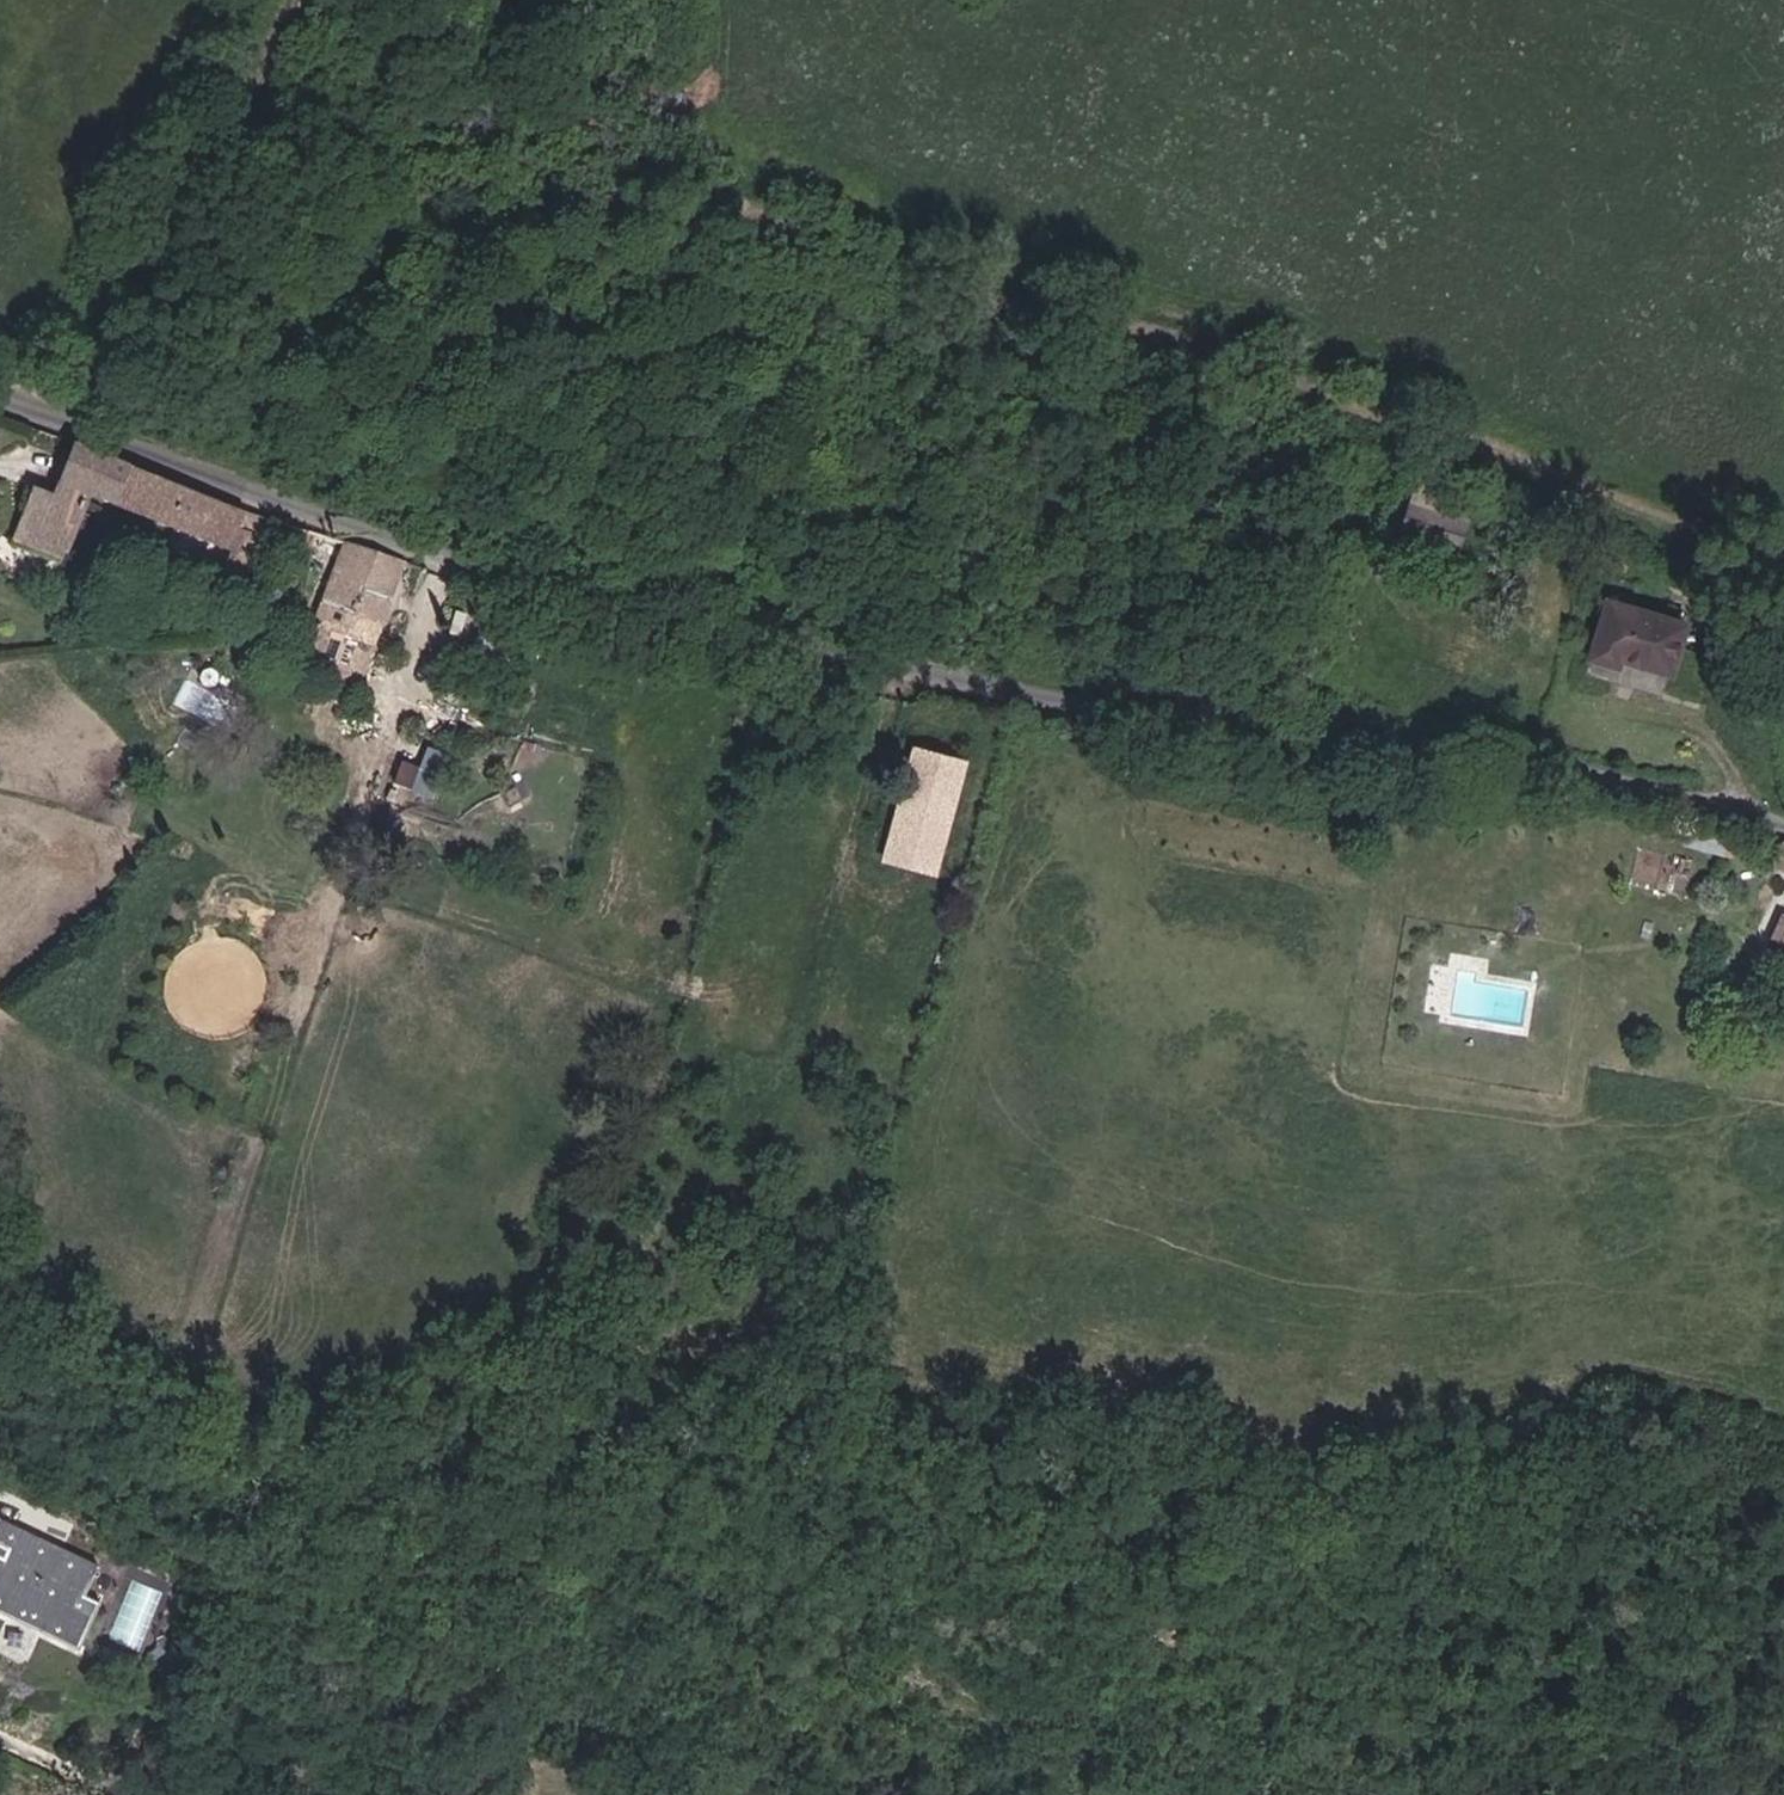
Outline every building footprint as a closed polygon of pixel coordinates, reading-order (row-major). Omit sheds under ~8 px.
[(277,533),(283,517),(86,438),(65,491),(44,483),(22,537),(68,555),(96,485),(242,543),(250,522),(277,533)] [(1483,501),(1429,488),(1418,535),(1471,548),(1483,501)] [(330,531),(298,520),(292,534),(325,546),(330,531)] [(414,561),(352,538),(314,640),(375,663),(414,561)] [(1619,602),(1606,656),(1630,662),(1633,652),(1682,664),(1692,620),(1619,602)] [(965,763),(913,749),(884,860),(935,874),(965,763)] [(0,1563),(0,1600),(106,1642),(123,1599),(107,1592),(118,1562),(7,1519),(2,1532),(19,1538),(14,1550),(6,1547),(0,1563)] [(131,1579),(111,1636),(140,1645),(160,1589),(131,1579)]
